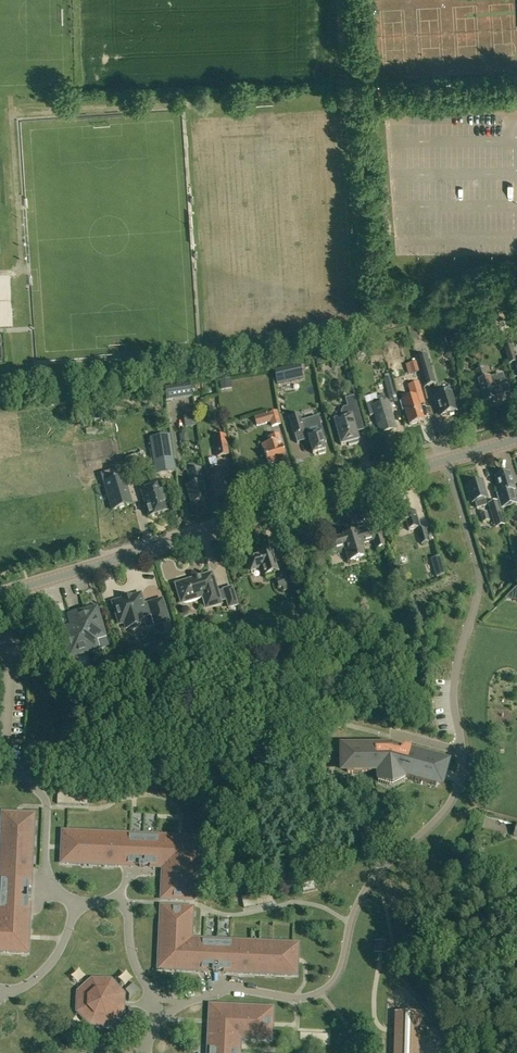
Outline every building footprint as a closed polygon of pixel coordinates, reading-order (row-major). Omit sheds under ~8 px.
[(508,302),(510,310),(516,307),(516,305),(516,300),(508,302)] [(508,364),(516,362),(511,345),(503,348),(508,364)] [(448,349),(444,357),(451,360),(454,353),(448,349)] [(420,369),(425,386),(435,383),(430,366),(427,357),(426,355),(416,358),(417,360),(420,369)] [(409,363),(412,373),(419,371),(416,361),(409,363)] [(299,364),(274,370),(277,384),(303,377),(299,364)] [(475,371),(479,382),(487,380),(484,368),(475,371)] [(487,380),(479,382),(485,402),(495,399),(494,397),(508,393),(505,383),(504,383),(502,375),(487,380)] [(230,377),(219,379),(221,388),(231,386),(230,377)] [(387,395),(395,393),(391,377),(383,379),(387,395)] [(164,387),(166,401),(192,397),(190,383),(164,387)] [(423,421),(419,405),(424,404),(418,383),(408,386),(414,406),(405,409),(410,425),(423,421)] [(456,411),(449,389),(435,394),(436,397),(434,398),(436,405),(438,404),(441,416),(456,411)] [(370,416),(374,415),(380,434),(396,429),(388,402),(386,402),(384,396),(377,398),(378,401),(366,404),(370,416)] [(354,427),(362,425),(354,397),(346,399),(348,407),(343,409),(341,412),(343,419),(334,421),(341,445),(342,445),(348,443),(349,445),(358,443),(358,440),(354,427)] [(82,400),(84,410),(80,410),(81,417),(99,415),(96,398),(82,400)] [(281,424),(277,411),(255,418),(257,425),(270,421),(271,427),(281,424)] [(299,415),(289,418),(297,444),(309,441),(313,454),(318,452),(319,455),(325,453),(325,450),(323,443),(326,442),(318,417),(301,422),(299,415)] [(189,440),(188,432),(180,434),(181,442),(189,440)] [(279,435),(268,438),(270,444),(262,446),(268,464),(286,459),(279,435)] [(170,436),(150,439),(156,474),(175,471),(170,436)] [(229,455),(226,436),(214,437),(217,457),(229,455)] [(139,454),(125,458),(127,464),(140,460),(139,454)] [(133,465),(135,475),(145,472),(143,462),(133,465)] [(211,469),(214,480),(210,481),(215,497),(228,493),(223,477),(222,478),(218,467),(211,469)] [(188,473),(192,486),(187,488),(192,504),(207,499),(202,483),(204,482),(200,469),(188,473)] [(113,480),(104,483),(112,510),(131,505),(121,470),(111,473),(113,480)] [(514,490),(509,474),(495,478),(500,494),(496,495),(501,509),(516,504),(512,491),(514,490)] [(486,499),(481,482),(468,486),(473,503),(475,502),(477,508),(486,506),(484,499),(486,499)] [(160,486),(141,492),(149,517),(168,511),(160,486)] [(493,520),(502,517),(497,501),(489,504),(493,520)] [(410,513),(407,504),(393,508),(398,525),(406,522),(409,531),(420,527),(415,511),(410,513)] [(482,523),(483,523),(489,521),(487,512),(480,514),(482,523)] [(348,550),(346,551),(349,562),(364,557),(360,544),(374,540),(376,549),(383,547),(389,565),(396,563),(390,543),(384,544),(379,528),(357,534),(356,532),(329,541),(332,553),(340,551),(339,549),(347,547),(348,550)] [(428,542),(424,529),(424,528),(423,529),(417,531),(421,544),(428,542)] [(290,549),(294,563),(303,560),(299,546),(290,549)] [(263,572),(264,572),(265,578),(274,576),(273,572),(278,571),(276,568),(277,568),(271,550),(258,554),(258,556),(247,559),(250,571),(262,567),(263,572)] [(285,568),(280,570),(282,578),(276,580),(278,587),(282,586),(283,588),(284,591),(292,588),(286,568),(285,568)] [(205,603),(205,604),(206,604),(206,605),(207,605),(208,606),(209,606),(210,606),(211,606),(212,606),(213,606),(214,606),(222,604),(216,586),(215,583),(212,583),(211,582),(212,582),(209,574),(186,581),(186,582),(177,585),(183,602),(196,598),(197,599),(203,597),(204,601),(204,602),(205,603)] [(232,587),(224,590),(229,608),(237,605),(232,587)] [(151,613),(155,626),(169,621),(162,599),(161,600),(148,604),(149,606),(144,607),(140,595),(131,598),(130,596),(122,599),(123,600),(113,603),(120,624),(125,622),(127,628),(143,623),(141,617),(147,615),(146,615),(151,613)] [(80,613),(90,650),(97,648),(94,638),(104,635),(96,608),(80,613)] [(89,651),(90,650),(80,613),(69,616),(72,627),(62,630),(67,645),(70,656),(88,651),(89,651)] [(121,674),(109,678),(111,684),(123,681),(121,674)] [(84,681),(80,683),(79,686),(80,690),(84,691),(87,690),(89,686),(87,683),(84,681)] [(46,724),(46,737),(60,737),(60,724),(46,724)] [(382,775),(391,777),(395,774),(436,785),(438,777),(442,779),(446,774),(445,767),(441,766),(443,759),(440,758),(426,754),(412,750),(405,748),(404,748),(400,752),(399,753),(397,752),(392,750),(390,750),(390,746),(390,745),(389,745),(389,744),(374,744),(354,745),(346,745),(347,753),(342,753),(340,758),(343,764),(347,764),(347,772),(361,772),(375,772),(377,772),(377,773),(382,775)] [(88,795),(58,793),(57,804),(61,804),(65,804),(87,805),(88,795)] [(31,912),(27,912),(28,903),(28,897),(31,897),(31,892),(28,892),(28,887),(29,872),(30,872),(31,872),(31,871),(32,871),(32,870),(34,819),(19,818),(20,813),(7,813),(7,817),(2,817),(0,851),(0,881),(1,881),(1,891),(0,891),(0,892),(1,892),(1,895),(0,895),(0,896),(1,896),(0,913),(0,951),(28,953),(28,943),(29,939),(29,938),(29,935),(30,935),(30,934),(29,934),(30,913),(31,913),(31,912)] [(165,874),(164,874),(163,874),(163,875),(162,875),(162,876),(161,884),(161,892),(161,899),(193,900),(196,837),(183,836),(183,835),(182,835),(182,836),(179,836),(178,836),(178,835),(177,835),(177,836),(157,835),(157,834),(156,834),(156,837),(146,837),(146,834),(145,834),(145,837),(142,837),(142,834),(141,834),(141,837),(131,836),(131,833),(130,833),(104,832),(67,831),(67,835),(62,835),(61,858),(65,858),(66,858),(66,863),(94,864),(115,865),(117,865),(118,865),(119,865),(119,864),(119,863),(139,864),(139,867),(145,867),(145,864),(165,865),(165,874)] [(303,892),(316,889),(314,881),(302,884),(303,892)] [(242,897),(244,908),(273,902),(271,891),(242,897)] [(213,972),(218,972),(218,969),(238,970),(238,971),(238,972),(239,972),(239,973),(240,973),(292,975),(292,962),(297,962),(298,949),(293,948),(293,943),(260,941),(249,941),(230,940),(230,939),(229,939),(229,940),(229,942),(219,942),(220,939),(219,939),(219,942),(215,942),(215,939),(214,939),(214,942),(192,941),(189,941),(189,931),(190,931),(191,931),(192,931),(192,930),(192,929),(193,907),(161,905),(158,969),(171,970),(172,970),(176,970),(176,971),(177,971),(177,970),(197,971),(197,972),(198,972),(198,971),(198,968),(213,969),(213,972)] [(77,1011),(90,1025),(109,1026),(123,1013),(124,1006),(121,1005),(121,1001),(124,1001),(124,994),(111,979),(92,978),(77,992),(77,1011)] [(248,1038),(249,1038),(272,1040),(273,1007),(209,1004),(209,1018),(208,1018),(208,1019),(209,1019),(209,1022),(208,1022),(208,1023),(209,1023),(208,1044),(207,1044),(207,1045),(208,1045),(210,1045),(210,1052),(238,1052),(238,1036),(247,1036),(247,1037),(247,1038),(248,1038)] [(397,1012),(395,1052),(417,1052),(419,1013),(397,1012)]
